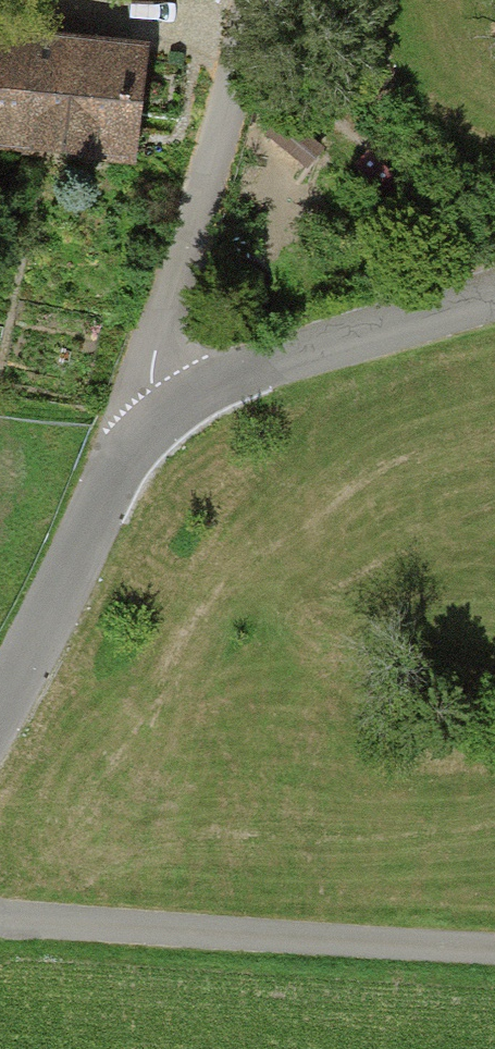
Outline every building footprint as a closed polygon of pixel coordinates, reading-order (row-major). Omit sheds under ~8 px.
[(138,178),(149,58),(0,45),(0,166),(138,178)]
